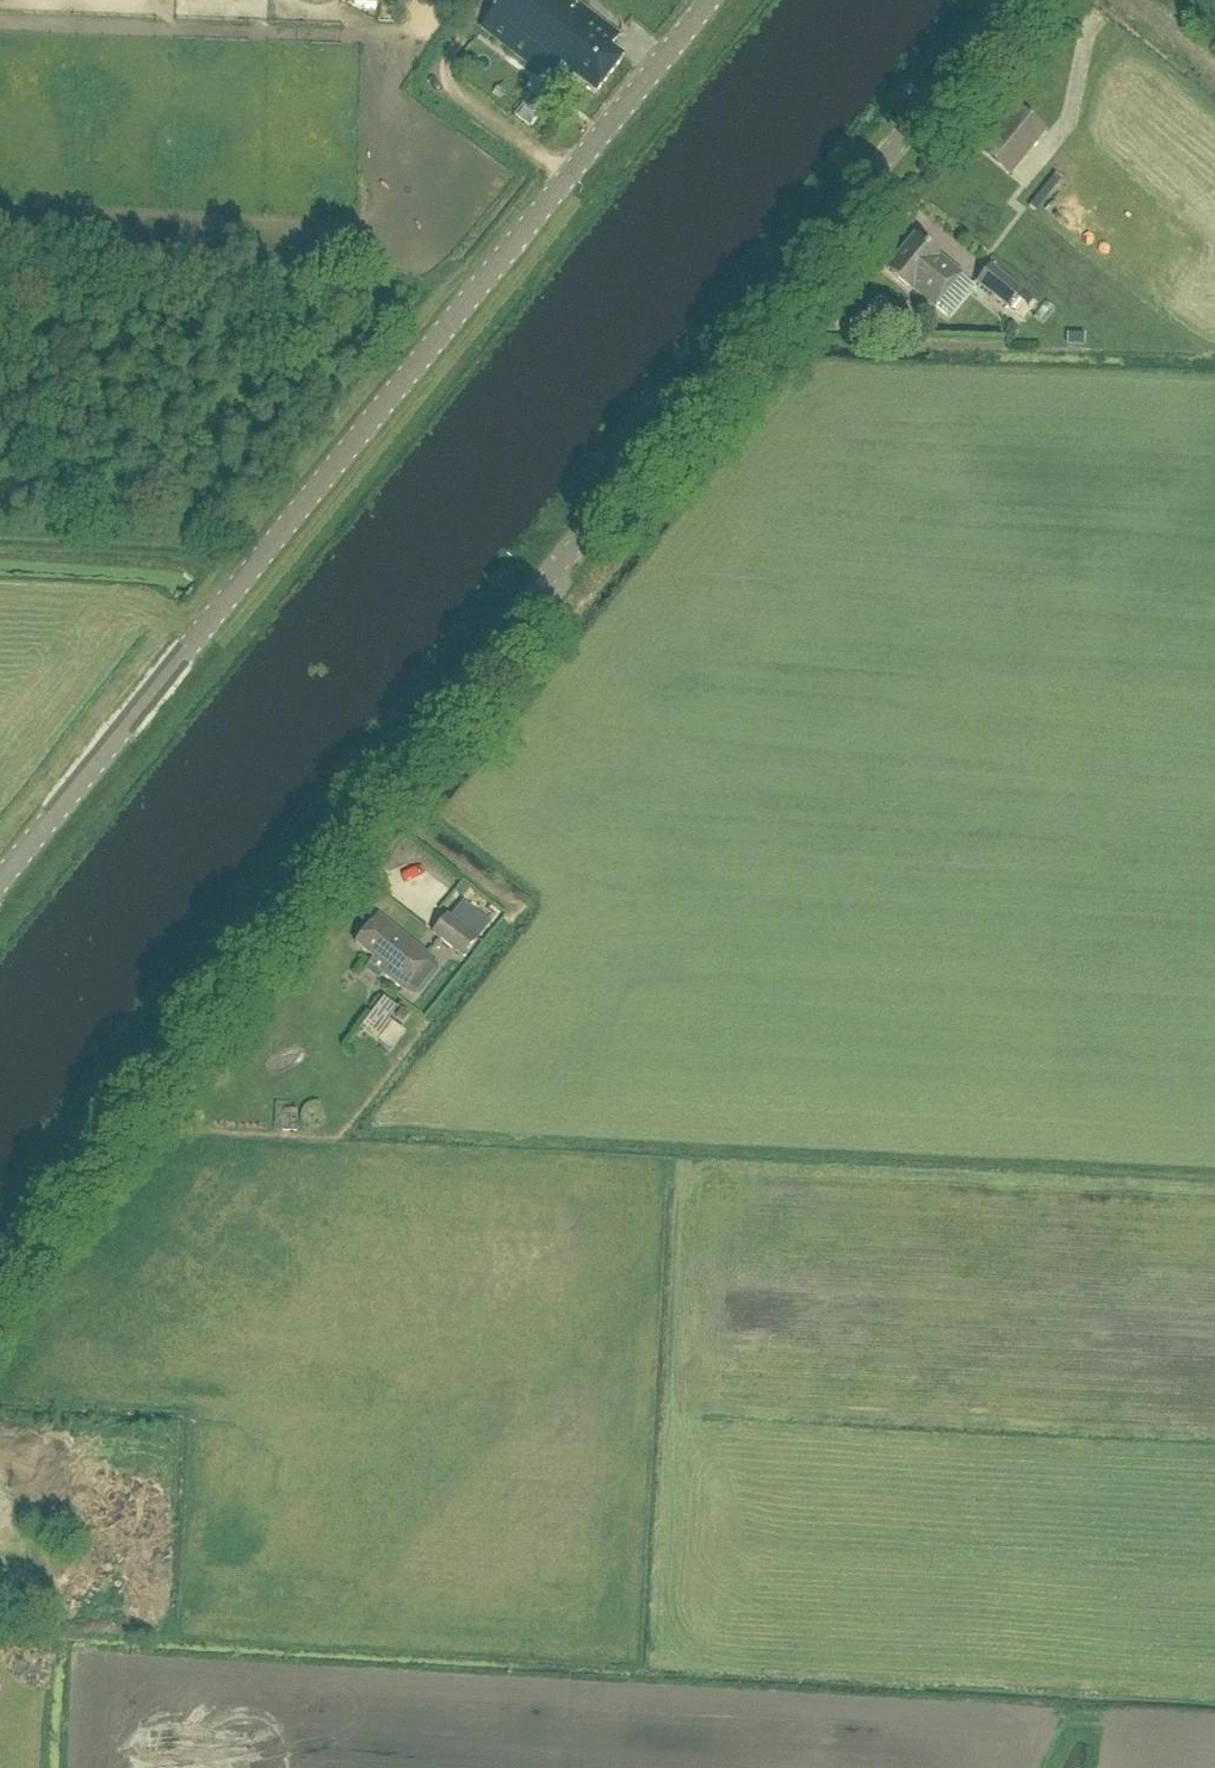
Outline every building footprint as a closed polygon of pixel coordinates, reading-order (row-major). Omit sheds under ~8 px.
[(571,0),(507,0),(483,32),(546,79),(543,84),(561,97),(574,80),(595,96),(622,60),(609,50),(619,36),(571,0)] [(1041,132),(1011,108),(974,154),(1005,178),(1041,132)] [(937,255),(913,236),(885,269),(910,289),(910,288),(933,306),(959,274),(936,256),(937,255)] [(1020,291),(988,265),(972,284),(1004,310),(1020,291)] [(476,939),(445,914),(430,933),(460,958),(476,939)] [(371,966),(368,970),(365,967),(354,980),(371,993),(382,980),(377,977),(380,973),(404,992),(405,990),(411,995),(418,995),(436,972),(435,965),(429,960),(431,958),(378,916),(355,945),(373,959),(369,964),(371,966)]
